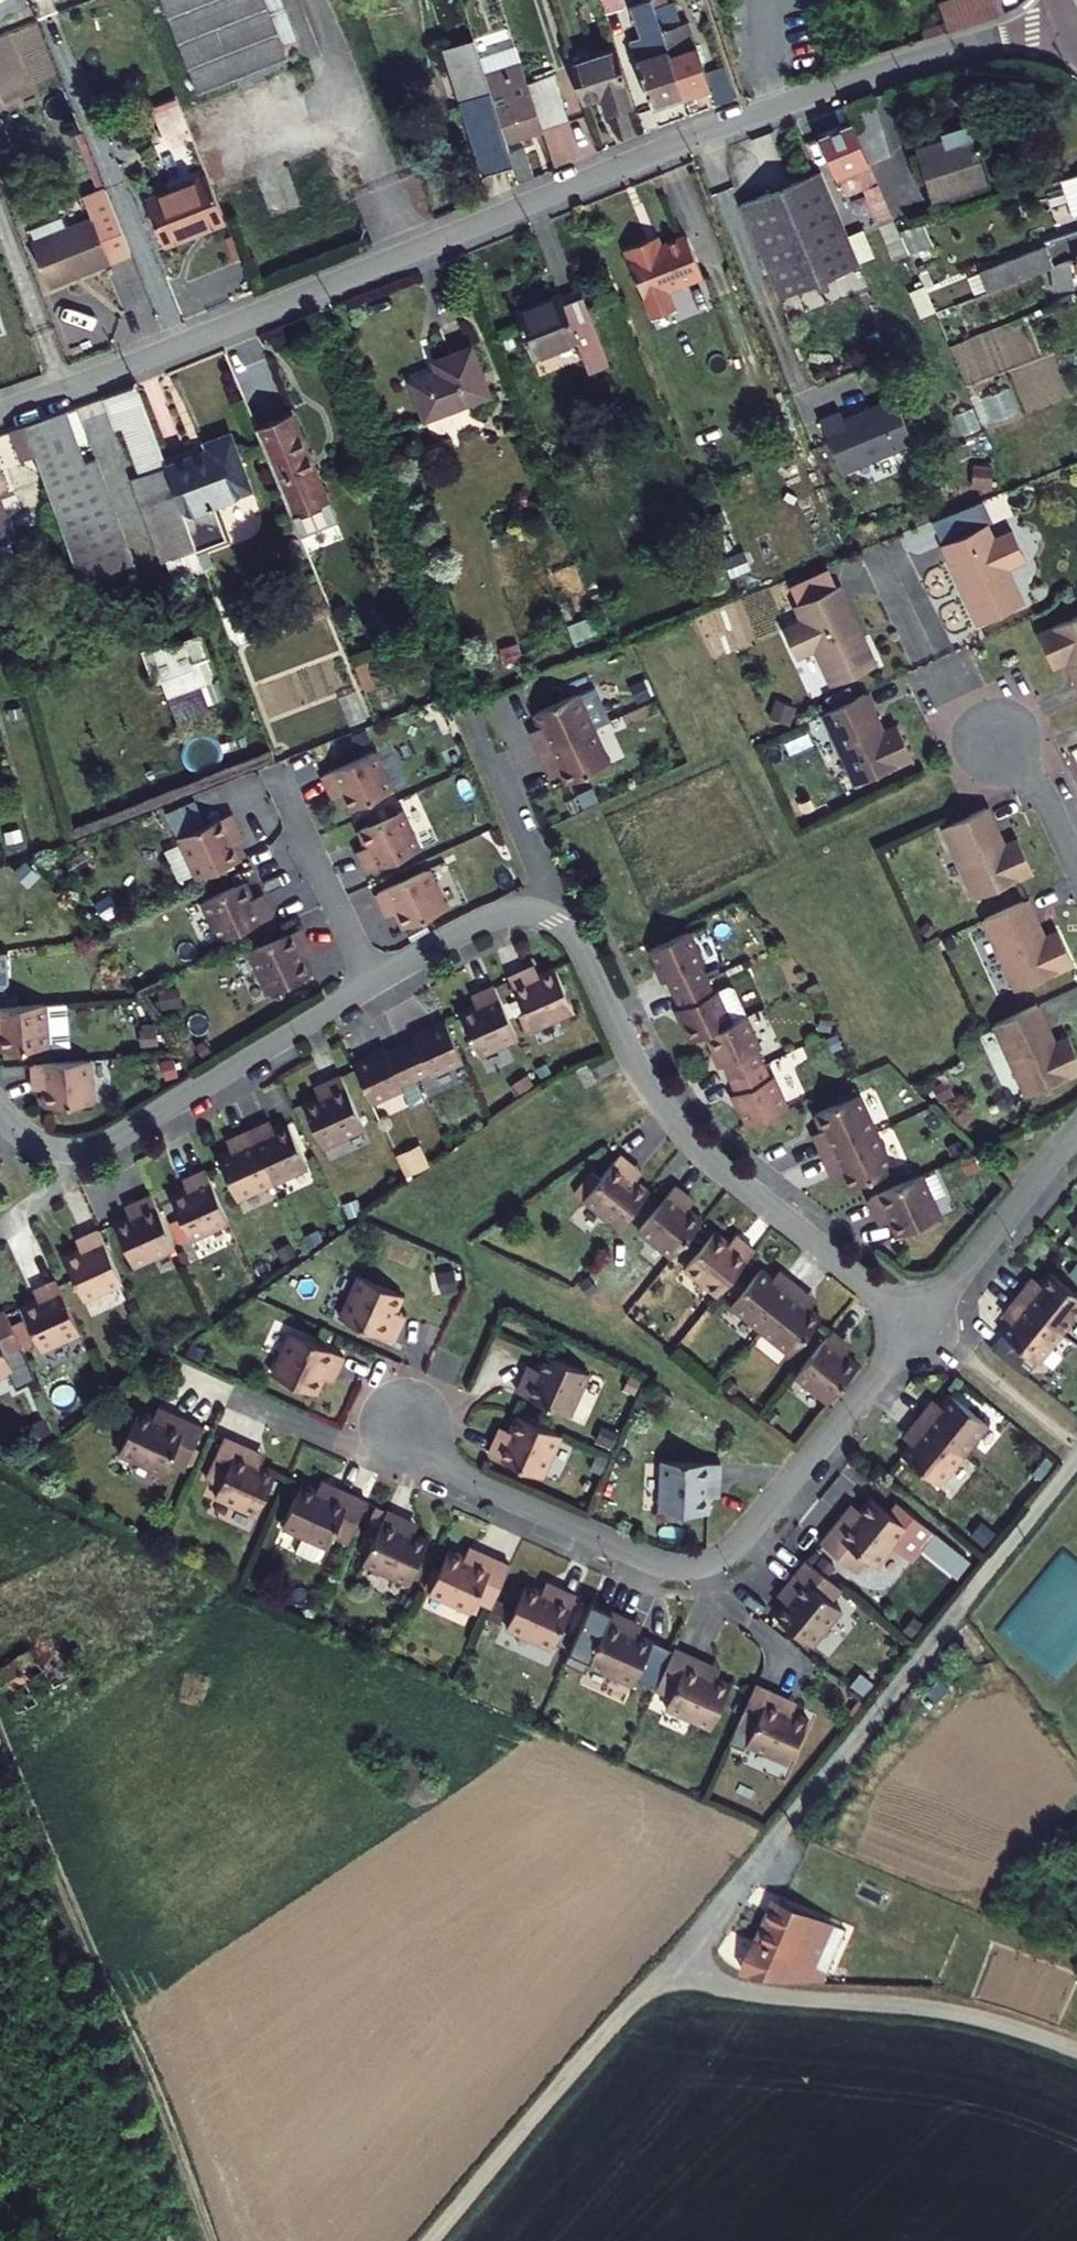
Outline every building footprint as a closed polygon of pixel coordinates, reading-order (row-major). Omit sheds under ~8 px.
[(192,89),(280,54),(258,0),(156,0),(192,89)] [(603,13),(621,8),(619,0),(599,0),(603,13)] [(942,12),(950,34),(1004,15),(999,0),(976,0),(942,12)] [(641,108),(673,98),(651,33),(642,5),(621,11),(633,46),(621,50),(641,108)] [(57,84),(35,22),(0,34),(0,82),(17,76),(24,96),(57,84)] [(698,90),(704,109),(726,102),(716,73),(695,80),(685,50),(679,51),(671,26),(651,33),(673,98),(698,90)] [(597,31),(550,46),(562,83),(581,77),(586,93),(615,84),(597,31)] [(429,47),(473,180),(499,173),(492,151),(490,142),(480,109),(458,38),(429,47)] [(525,131),(515,98),(480,109),(490,142),(525,131)] [(166,143),(190,134),(178,101),(153,110),(166,143)] [(872,165),(855,121),(823,133),(840,177),(872,165)] [(989,176),(976,128),(915,145),(929,193),(989,176)] [(563,129),(528,141),(537,169),(572,157),(563,129)] [(492,151),(499,173),(502,182),(516,178),(506,146),(492,151)] [(855,250),(822,163),(766,185),(799,272),(855,250)] [(204,176),(144,200),(162,246),(223,222),(204,176)] [(1066,184),(1076,218),(1076,181),(1066,184)] [(799,272),(766,185),(742,194),(778,286),(857,256),(855,250),(799,272)] [(34,237),(31,238),(48,283),(126,252),(100,187),(79,196),(88,216),(64,226),(59,213),(29,225),(34,237)] [(659,234),(648,239),(651,248),(662,243),(659,234)] [(651,248),(648,239),(625,248),(653,317),(672,309),(666,291),(697,279),(699,274),(683,235),(662,243),(651,248)] [(1043,269),(1035,246),(967,269),(975,293),(1043,269)] [(607,365),(579,290),(513,315),(531,363),(577,345),(587,372),(607,365)] [(92,307),(58,319),(70,353),(104,341),(92,307)] [(427,362),(430,370),(404,381),(420,422),(487,395),(467,346),(427,362)] [(144,466),(161,459),(131,380),(97,393),(109,424),(126,418),(144,466)] [(828,405),(807,413),(829,467),(900,438),(882,393),(852,405),(853,407),(847,410),(843,408),(831,413),(828,405)] [(86,460),(68,405),(13,425),(20,449),(43,443),(50,462),(43,465),(46,472),(86,460)] [(294,527),(328,514),(289,406),(255,419),(294,527)] [(207,443),(169,456),(199,538),(200,541),(228,531),(215,495),(250,482),(229,422),(204,431),(207,443)] [(101,456),(86,460),(46,472),(80,577),(136,558),(101,456)] [(190,540),(199,538),(169,456),(161,459),(190,540)] [(155,553),(190,540),(161,459),(144,466),(126,472),(155,553)] [(966,519),(922,540),(942,583),(947,581),(951,589),(946,591),(959,619),(1003,598),(987,563),(1005,554),(992,525),(973,534),(966,519)] [(821,679),(865,658),(852,631),(847,633),(843,625),(848,623),(828,578),(783,599),(790,614),(771,623),(785,652),(804,643),(821,679)] [(942,583),(946,591),(951,589),(947,581),(942,583)] [(1070,690),(1076,686),(1076,600),(1024,625),(1039,658),(1052,652),(1070,690)] [(847,633),(852,631),(848,623),(843,625),(847,633)] [(172,731),(205,721),(200,705),(221,699),(200,630),(145,647),(172,731)] [(873,724),(855,686),(811,707),(844,778),(901,751),(886,718),(873,724)] [(530,746),(583,722),(566,687),(523,707),(529,720),(524,722),(528,729),(523,731),(530,746)] [(583,722),(530,746),(537,761),(542,759),(545,765),(549,763),(555,777),(599,757),(583,722)] [(362,746),(310,770),(317,787),(322,785),(325,791),(329,789),(337,806),(381,786),(362,746)] [(997,834),(979,796),(935,817),(968,888),(1025,861),(1010,828),(997,834)] [(389,805),(346,825),(354,842),(349,844),(353,851),(348,853),(356,869),(408,844),(389,805)] [(188,875),(231,855),(223,837),(228,835),(225,829),(229,827),(222,811),(169,835),(188,875)] [(417,864),(365,888),(372,905),(377,903),(380,909),(384,907),(392,924),(435,904),(417,864)] [(210,936),(262,912),(255,896),(250,898),(247,892),(243,894),(235,877),(192,897),(210,936)] [(1034,927),(1016,890),(972,910),(1005,981),(1062,954),(1046,921),(1034,927)] [(658,973),(665,987),(700,971),(679,925),(640,943),(654,975),(658,973)] [(293,931),(241,956),(260,997),(304,977),(296,961),(301,959),(296,949),(300,947),(293,931)] [(500,974),(527,1025),(568,1004),(546,961),(530,969),(528,965),(518,970),(516,966),(500,974)] [(700,971),(665,987),(671,1002),(667,1003),(682,1035),(697,1028),(722,1017),(700,971)] [(512,1033),(485,982),(470,990),(472,994),(466,997),(468,1001),(451,1010),(474,1053),(512,1033)] [(1044,1032),(1027,995),(982,1015),(1016,1086),(1073,1060),(1057,1026),(1044,1032)] [(0,1004),(0,1048),(37,1045),(33,1002),(0,1004)] [(715,1058),(722,1072),(758,1056),(737,1010),(722,1017),(697,1028),(712,1060),(715,1058)] [(405,1036),(391,1043),(408,1079),(454,1057),(435,1018),(404,1033),(405,1036)] [(408,1079),(391,1043),(377,1049),(375,1045),(344,1060),(362,1100),(408,1079)] [(96,1056),(20,1063),(21,1080),(26,1080),(27,1087),(32,1086),(33,1105),(100,1099),(96,1056)] [(758,1056),(722,1072),(729,1086),(725,1088),(739,1120),(779,1102),(758,1056)] [(292,1099),(312,1143),(354,1123),(330,1071),(314,1078),(316,1083),(306,1088),(308,1092),(292,1099)] [(814,1149),(867,1124),(851,1090),(808,1110),(814,1123),(809,1125),(812,1132),(808,1134),(814,1149)] [(239,1129),(263,1181),(298,1165),(278,1121),(264,1127),(262,1123),(256,1126),(254,1122),(239,1129)] [(867,1124),(814,1149),(822,1164),(826,1162),(829,1168),(834,1166),(840,1180),(883,1159),(867,1124)] [(263,1181),(239,1129),(224,1135),(226,1140),(219,1143),(221,1148),(208,1154),(228,1197),(263,1181)] [(611,1149),(574,1193),(610,1222),(640,1186),(627,1175),(630,1171),(621,1164),(624,1160),(611,1149)] [(159,1192),(179,1235),(218,1217),(194,1165),(178,1172),(180,1176),(173,1179),(176,1184),(159,1192)] [(889,1230),(932,1210),(913,1168),(860,1192),(868,1208),(872,1206),(877,1216),(881,1214),(889,1230)] [(681,1191),(667,1180),(631,1225),(664,1252),(694,1214),(680,1203),(683,1199),(678,1195),(681,1191)] [(166,1246),(142,1193),(126,1201),(128,1205),(118,1210),(120,1214),(104,1222),(124,1265),(166,1246)] [(1063,1217),(1076,1228),(1076,1199),(1063,1217)] [(711,1289),(747,1244),(733,1233),(730,1237),(724,1232),(721,1236),(707,1224),(677,1262),(711,1289)] [(114,1283),(90,1230),(73,1238),(75,1242),(69,1245),(71,1250),(54,1257),(74,1301),(114,1283)] [(754,1324),(790,1279),(777,1268),(774,1272),(768,1268),(765,1272),(754,1262),(724,1300),(754,1324)] [(1056,1324),(1076,1298),(1076,1292),(1043,1265),(1033,1276),(1029,1273),(1025,1279),(1021,1276),(1011,1288),(1056,1324)] [(349,1273),(329,1315),(382,1339),(389,1322),(385,1320),(390,1310),(385,1308),(392,1293),(349,1273)] [(71,1331),(47,1279),(30,1286),(32,1290),(26,1293),(28,1298),(11,1306),(31,1349),(71,1331)] [(790,1279),(754,1324),(783,1348),(814,1311),(802,1301),(805,1297),(800,1293),(803,1289),(790,1279)] [(1056,1325),(1011,1288),(1000,1301),(1004,1305),(1000,1311),(1004,1314),(994,1325),(1032,1355),(1056,1325)] [(833,1314),(797,1359),(830,1386),(861,1348),(846,1337),(849,1334),(844,1329),(847,1325),(833,1314)] [(0,1320),(0,1356),(13,1350),(0,1320)] [(281,1331),(262,1373),(306,1392),(313,1377),(317,1379),(322,1369),(326,1370),(334,1354),(281,1331)] [(560,1410),(578,1367),(534,1348),(527,1364),(523,1362),(518,1372),(514,1370),(507,1387),(560,1410)] [(911,1411),(956,1447),(980,1417),(943,1387),(933,1399),(929,1396),(925,1401),(921,1398),(911,1411)] [(149,1407),(145,1416),(159,1422),(163,1413),(149,1407)] [(145,1416),(130,1410),(110,1454),(156,1474),(162,1461),(177,1468),(195,1427),(163,1413),(159,1422),(145,1416)] [(533,1472),(551,1430),(506,1411),(500,1427),(495,1425),(491,1435),(487,1433),(480,1450),(533,1472)] [(956,1447),(911,1411),(900,1424),(904,1427),(900,1432),(903,1436),(894,1447),(931,1477),(956,1447)] [(247,1450),(215,1436),(197,1477),(214,1484),(208,1497),(250,1515),(269,1471),(253,1463),(255,1459),(245,1455),(247,1450)] [(718,1477),(718,1459),(660,1458),(660,1509),(708,1509),(708,1492),(708,1477),(718,1477)] [(718,1492),(718,1477),(708,1477),(708,1492),(718,1492)] [(315,1480),(311,1489),(325,1496),(329,1486),(315,1480)] [(311,1489),(296,1483),(277,1527),(297,1535),(290,1552),(309,1560),(316,1557),(321,1546),(324,1546),(329,1534),(344,1540),(361,1499),(329,1486),(325,1496),(311,1489)] [(841,1513),(820,1541),(855,1568),(865,1555),(876,1563),(907,1524),(869,1494),(859,1507),(849,1520),(841,1513)] [(851,1501),(841,1513),(849,1520),(859,1507),(851,1501)] [(399,1516),(382,1509),(359,1562),(405,1582),(424,1538),(409,1531),(395,1525),(399,1516)] [(413,1522),(399,1516),(395,1525),(409,1531),(413,1522)] [(489,1604),(506,1562),(474,1549),(472,1553),(462,1549),(460,1553),(444,1547),(425,1591),(467,1609),(472,1597),(489,1604)] [(842,1586),(806,1558),(785,1586),(789,1589),(782,1597),(786,1600),(776,1614),(814,1644),(842,1608),(831,1600),(842,1586)] [(542,1578),(538,1587),(552,1593),(556,1584),(542,1578)] [(550,1645),(573,1592),(556,1584),(552,1593),(538,1587),(523,1581),(504,1625),(550,1645)] [(625,1614),(608,1607),(585,1660),(632,1680),(651,1636),(636,1629),(622,1623),(625,1614)] [(640,1620),(625,1614),(622,1623),(636,1629),(640,1620)] [(510,1636),(506,1648),(543,1659),(546,1647),(510,1636)] [(51,1644),(0,1682),(0,1690),(7,1700),(62,1660),(51,1644)] [(700,1665),(668,1651),(650,1691),(666,1698),(660,1711),(706,1730),(725,1686),(710,1680),(696,1674),(700,1665)] [(714,1671),(700,1665),(696,1674),(710,1680),(714,1671)] [(209,1684),(182,1672),(173,1703),(198,1707),(209,1684)] [(77,1690),(71,1681),(59,1689),(65,1698),(77,1690)] [(785,1702),(753,1687),(735,1728),(751,1735),(745,1748),(786,1767),(807,1723),(791,1716),(793,1711),(783,1707),(785,1702)] [(440,1760),(386,1757),(375,1779),(414,1812),(452,1795),(440,1760)] [(789,1969),(801,1941),(757,1924),(746,1952),(789,1969)]
